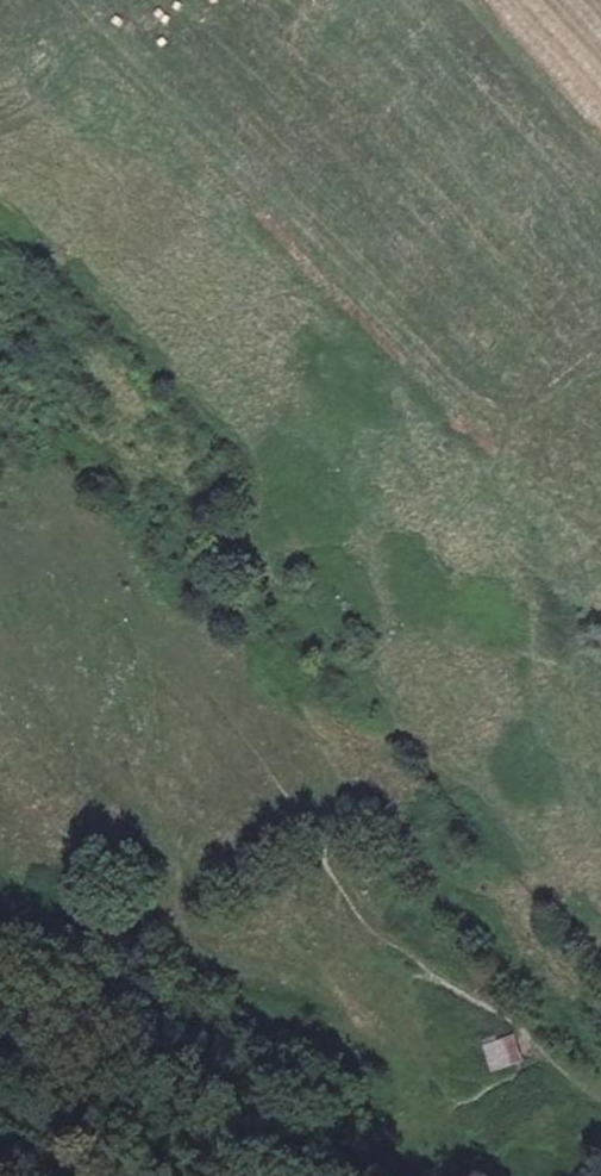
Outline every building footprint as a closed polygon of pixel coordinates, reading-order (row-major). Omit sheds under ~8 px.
[(516,1036),(484,1044),(491,1073),(524,1064),(516,1036)]
